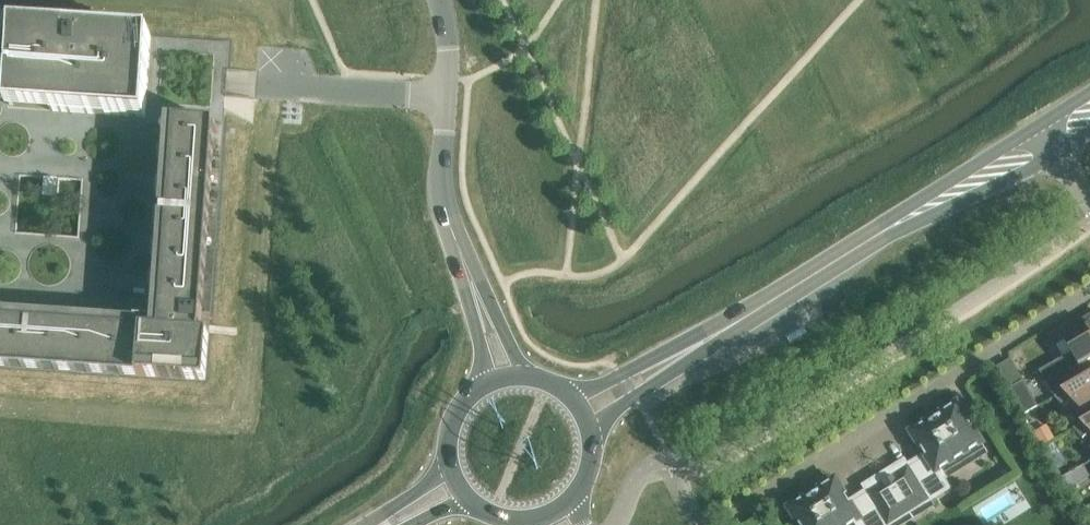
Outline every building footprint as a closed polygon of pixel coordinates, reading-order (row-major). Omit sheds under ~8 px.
[(145,116),(151,36),(13,26),(7,107),(145,116)] [(205,380),(209,332),(201,331),(216,121),(174,118),(173,136),(160,328),(0,317),(0,366),(205,380)] [(1073,352),(1041,371),(1053,392),(1089,370),(1089,315),(1068,328),(1072,334),(1065,339),(1073,352)] [(1054,396),(1064,406),(1071,398),(1078,404),(1074,408),(1087,420),(1089,418),(1089,375),(1054,396)] [(1023,382),(1009,390),(1023,414),(1037,406),(1023,382)] [(937,471),(982,443),(957,402),(939,413),(939,416),(931,421),(928,420),(910,431),(926,456),(888,479),(908,512),(947,487),(937,471)] [(1087,420),(1073,428),(1083,438),(1089,430),(1089,418),(1087,420)] [(1047,424),(1034,432),(1042,446),(1055,438),(1047,424)] [(835,478),(817,489),(817,492),(809,497),(806,496),(788,507),(800,524),(851,524),(859,520),(863,524),(887,524),(908,512),(888,479),(850,503),(835,478)]
